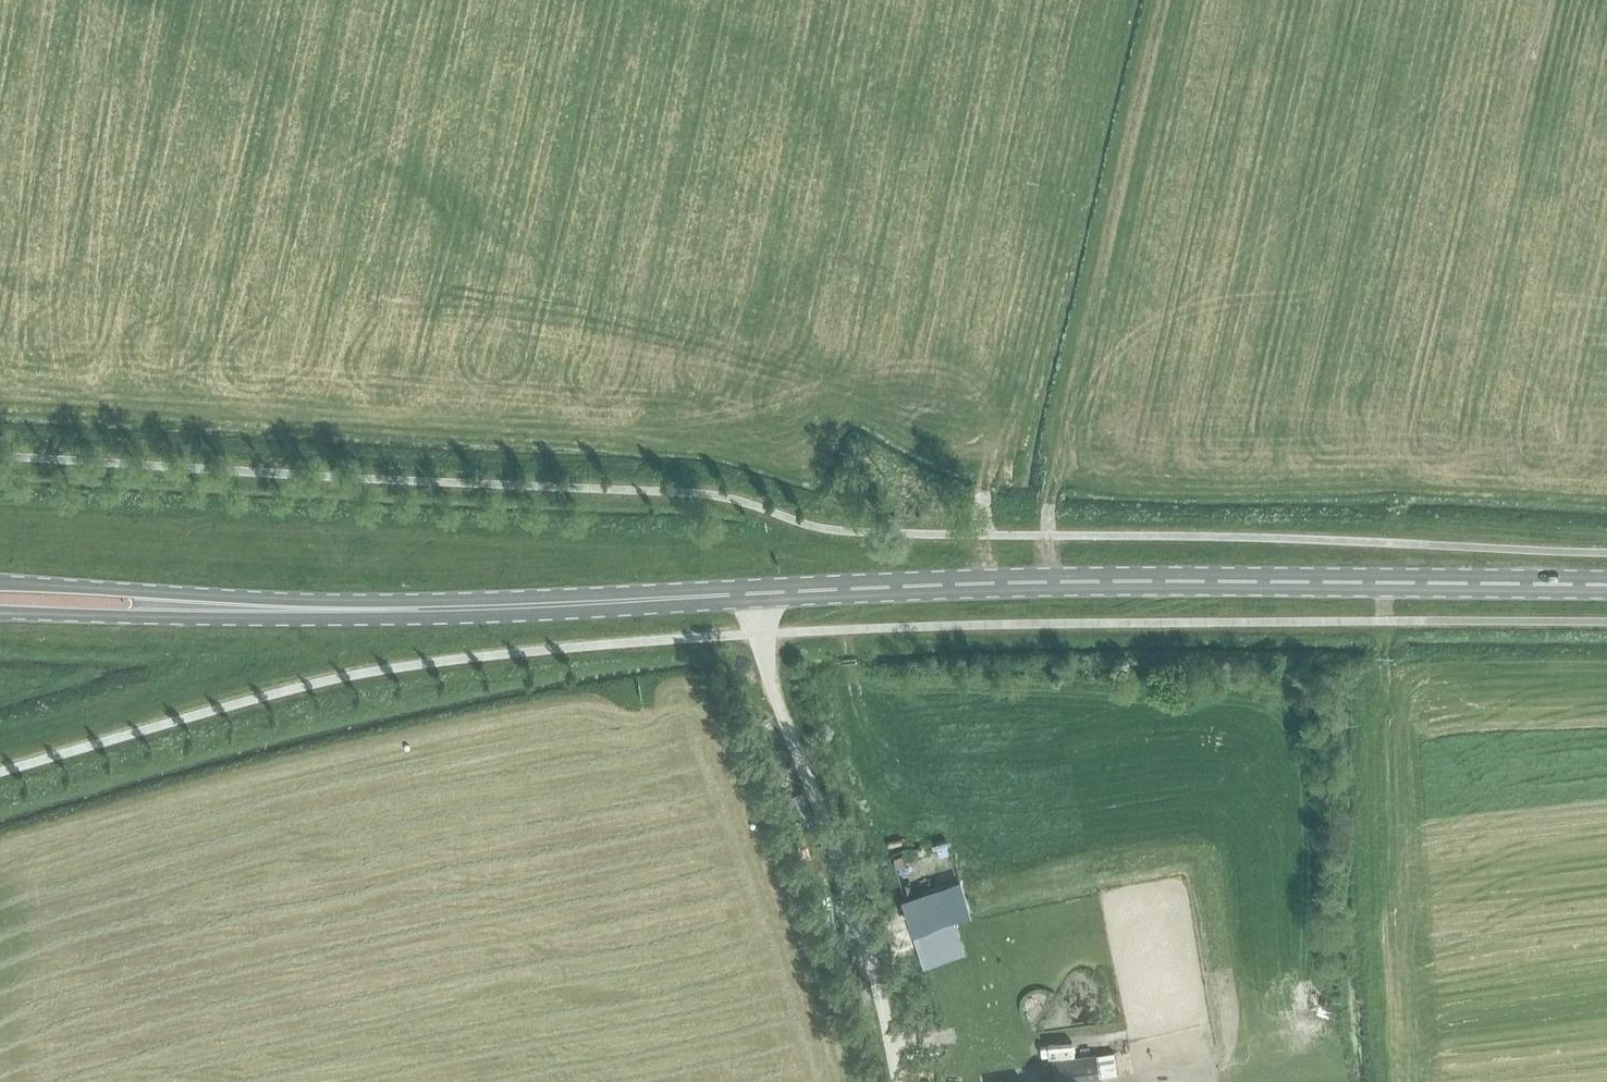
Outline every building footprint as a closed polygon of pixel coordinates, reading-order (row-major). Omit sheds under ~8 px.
[(960,882),(906,900),(918,933),(971,916),(960,882)] [(1113,1052),(1052,1058),(1054,1081),(1091,1081),(1099,1081),(1098,1076),(1115,1074),(1113,1052)]
